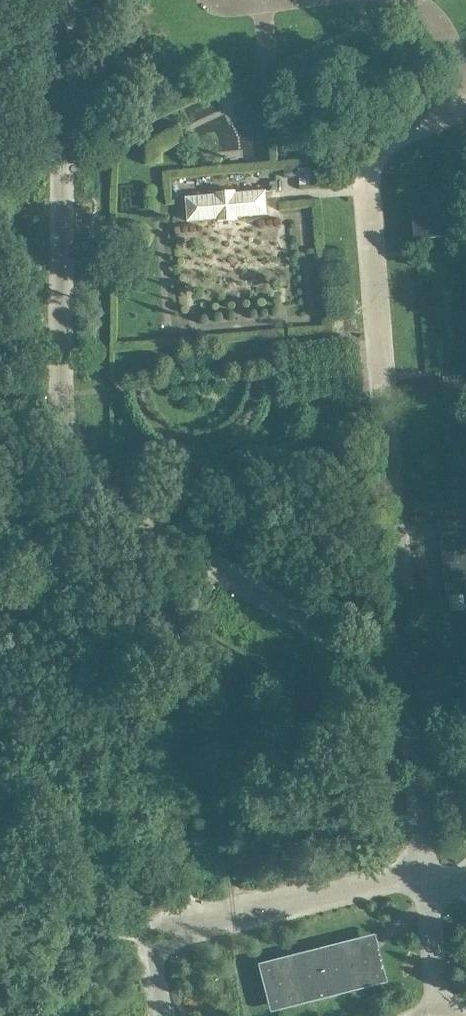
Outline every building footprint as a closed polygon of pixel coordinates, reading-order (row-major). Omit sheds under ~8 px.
[(268,214),(267,190),(236,192),(236,189),(216,191),(217,194),(187,196),(188,220),(218,218),(219,220),(239,219),(238,216),(268,214)] [(449,231),(446,201),(418,203),(418,208),(412,208),(414,228),(427,226),(428,238),(443,237),(442,232),(449,231)] [(440,520),(445,579),(465,577),(465,518),(440,520)] [(365,988),(352,939),(304,952),(308,965),(300,966),(298,965),(296,964),(294,963),(291,962),(289,962),(286,962),(283,962),(280,963),(278,964),(275,966),(272,968),(270,971),(269,973),(268,975),(268,976),(267,978),(267,979),(267,980),(267,983),(267,985),(267,986),(268,988),(268,989),(269,991),(270,992),(271,993),(272,995),(274,997),(275,998),(277,999),(280,1001),(282,1001),(284,1002),(287,1002),(290,1002),(292,1002),(295,1000),(297,1000),(300,998),(301,997),(302,995),(304,993),(306,990),(313,988),(316,1001),(365,988)]
